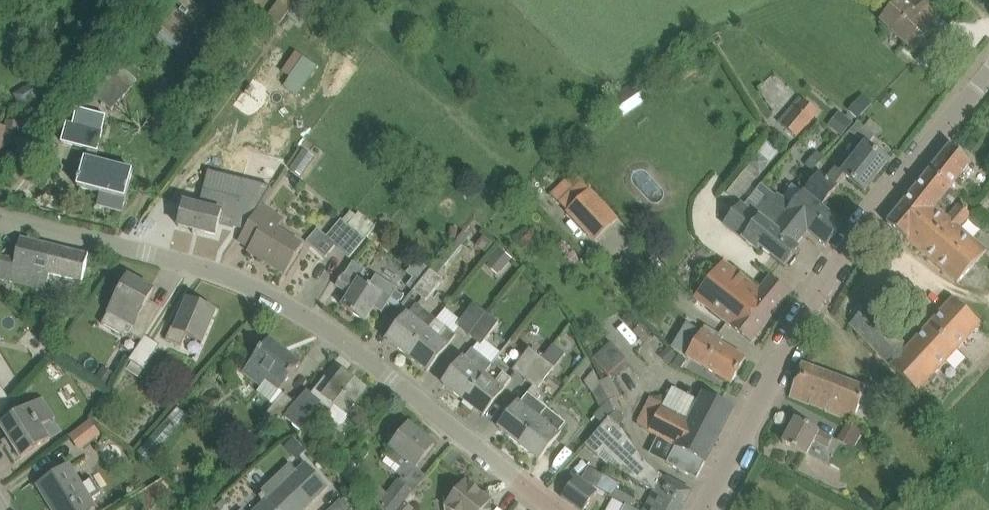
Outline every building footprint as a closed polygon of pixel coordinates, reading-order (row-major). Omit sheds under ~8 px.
[(298,0),(280,0),(270,14),(281,23),(298,0)] [(288,16),(297,23),(310,6),(313,7),(318,0),(300,0),(288,16)] [(926,0),(917,10),(906,0),(899,0),(881,20),(915,52),(936,29),(932,26),(942,15),(926,0)] [(296,51),(283,69),(305,84),(318,65),(296,51)] [(108,78),(95,93),(112,109),(127,92),(108,78)] [(15,93),(23,106),(46,92),(38,79),(15,93)] [(801,94),(779,120),(798,137),(821,111),(801,94)] [(859,120),(868,110),(858,101),(849,111),(859,120)] [(62,141),(88,148),(86,157),(79,186),(101,191),(98,206),(122,212),(126,198),(134,170),(97,160),(99,151),(104,131),(103,131),(107,118),(77,110),(73,124),(67,122),(62,141)] [(843,115),(833,127),(843,135),(853,123),(846,117),(843,115)] [(0,125),(0,153),(5,154),(7,141),(20,144),(24,122),(8,119),(7,126),(0,125)] [(804,191),(822,205),(846,175),(865,191),(889,161),(868,145),(882,128),(871,120),(865,126),(859,122),(850,131),(841,143),(844,145),(853,133),(861,140),(867,144),(850,166),(841,160),(827,178),(818,171),(817,173),(812,170),(798,189),(803,193),(804,191)] [(952,145),(931,171),(951,188),(973,163),(952,145)] [(814,169),(827,154),(822,150),(809,165),(814,169)] [(962,226),(968,219),(971,216),(966,212),(968,209),(964,206),(961,208),(958,206),(947,219),(934,208),(951,188),(931,171),(909,197),(982,257),(988,249),(962,226)] [(619,217),(600,197),(591,188),(568,211),(596,239),(619,217)] [(827,246),(845,224),(821,206),(822,205),(804,191),(803,193),(793,205),(778,193),(767,207),(762,202),(756,211),(743,201),(725,224),(759,251),(761,248),(786,267),(788,265),(791,268),(799,258),(795,256),(800,249),(797,246),(809,231),(827,246)] [(226,197),(222,213),(185,202),(179,226),(218,236),(221,223),(233,226),(240,200),(226,197)] [(982,257),(909,197),(888,223),(959,284),(982,257)] [(350,258),(366,239),(376,226),(360,213),(357,216),(351,211),(344,220),(342,219),(332,230),(345,240),(338,248),(350,258)] [(248,251),(286,275),(306,243),(256,214),(239,241),(250,248),(248,251)] [(307,241),(327,257),(338,243),(319,227),(307,241)] [(438,275),(470,237),(464,231),(432,269),(438,275)] [(22,238),(11,280),(47,289),(50,271),(83,279),(90,255),(22,238)] [(502,272),(513,259),(500,249),(490,262),(502,272)] [(366,321),(376,307),(383,311),(398,287),(377,274),(370,286),(360,280),(366,270),(353,261),(344,275),(337,286),(350,294),(343,306),(366,321)] [(757,292),(723,262),(696,296),(752,342),(792,293),(772,277),(757,292)] [(432,269),(415,290),(427,300),(444,279),(438,275),(432,269)] [(127,329),(144,339),(145,340),(148,336),(162,310),(148,302),(155,290),(130,276),(104,323),(123,335),(127,329)] [(217,311),(189,299),(178,326),(171,324),(166,339),(180,343),(184,333),(204,340),(217,311)] [(923,334),(952,359),(984,326),(954,300),(923,334)] [(458,325),(470,335),(488,313),(475,303),(458,325)] [(418,304),(389,340),(404,352),(434,318),(418,304)] [(921,393),(952,359),(923,334),(911,348),(869,306),(851,324),(887,363),(921,393)] [(488,313),(470,335),(482,344),(499,323),(488,313)] [(434,318),(404,352),(429,371),(457,337),(434,318)] [(634,331),(645,343),(646,344),(652,338),(641,325),(637,328),(634,331)] [(747,359),(719,342),(723,335),(707,325),(699,338),(688,357),(732,384),(747,359)] [(158,342),(148,336),(145,340),(144,339),(130,359),(133,361),(145,369),(161,344),(158,342)] [(280,392),(302,363),(270,338),(250,370),(267,384),(268,383),(280,392)] [(612,375),(628,360),(609,341),(593,356),(612,375)] [(513,368),(527,380),(545,359),(531,347),(513,368)] [(669,347),(666,350),(660,356),(670,365),(678,356),(669,347)] [(473,348),(469,353),(445,384),(463,398),(485,373),(492,364),(473,348)] [(680,355),(674,365),(682,370),(688,360),(680,355)] [(577,373),(581,377),(593,364),(589,357),(577,373)] [(534,386),(500,428),(520,444),(549,410),(538,400),(542,396),(541,392),(538,389),(555,368),(545,359),(527,380),(534,386)] [(803,364),(791,396),(855,418),(866,387),(803,364)] [(95,380),(109,388),(116,375),(103,368),(95,380)] [(336,385),(326,377),(315,391),(326,400),(329,396),(350,412),(367,390),(345,373),(336,385)] [(485,373),(463,398),(485,416),(513,381),(504,373),(496,383),(485,373)] [(12,402),(0,383),(0,416),(12,402)] [(615,411),(610,401),(602,385),(595,393),(602,408),(594,416),(604,424),(610,416),(615,411)] [(692,426),(719,440),(735,409),(703,393),(699,400),(674,387),(668,399),(669,400),(685,408),(679,419),(692,426)] [(301,421),(318,400),(313,394),(308,390),(298,402),(289,411),(301,421)] [(285,392),(265,417),(277,426),(282,420),(289,411),(298,402),(285,392)] [(675,445),(666,464),(698,479),(706,462),(707,462),(719,440),(692,426),(679,419),(685,408),(669,400),(668,399),(665,403),(650,432),(675,445)] [(1,424),(23,458),(51,441),(42,426),(53,419),(41,400),(1,424)] [(549,410),(520,444),(540,460),(562,434),(560,433),(567,424),(549,410)] [(693,491),(666,479),(664,477),(665,476),(645,460),(623,427),(621,425),(610,416),(604,424),(586,445),(599,455),(604,450),(635,478),(654,490),(644,509),(682,509),(693,491)] [(833,439),(797,418),(784,443),(806,456),(814,440),(828,448),(833,439)] [(70,434),(82,449),(101,434),(90,419),(70,434)] [(845,428),(840,437),(846,441),(854,426),(848,423),(845,428)] [(408,482),(436,445),(410,425),(386,456),(401,468),(398,472),(399,473),(408,482)] [(294,439),(285,447),(297,460),(306,451),(294,439)] [(280,475),(262,492),(267,498),(268,498),(280,509),(305,509),(329,487),(306,462),(297,470),(291,464),(280,475)] [(70,466),(39,485),(55,509),(95,509),(97,509),(70,466)] [(620,482),(591,466),(585,477),(614,493),(620,482)] [(563,498),(580,509),(585,509),(599,492),(578,476),(563,498)] [(414,491),(401,480),(382,503),(391,509),(398,509),(414,491)] [(491,492),(482,493),(467,481),(456,495),(447,495),(448,509),(493,509),(491,492)] [(268,498),(267,498),(255,509),(280,509),(268,498)] [(330,509),(351,509),(341,500),(330,509)]
